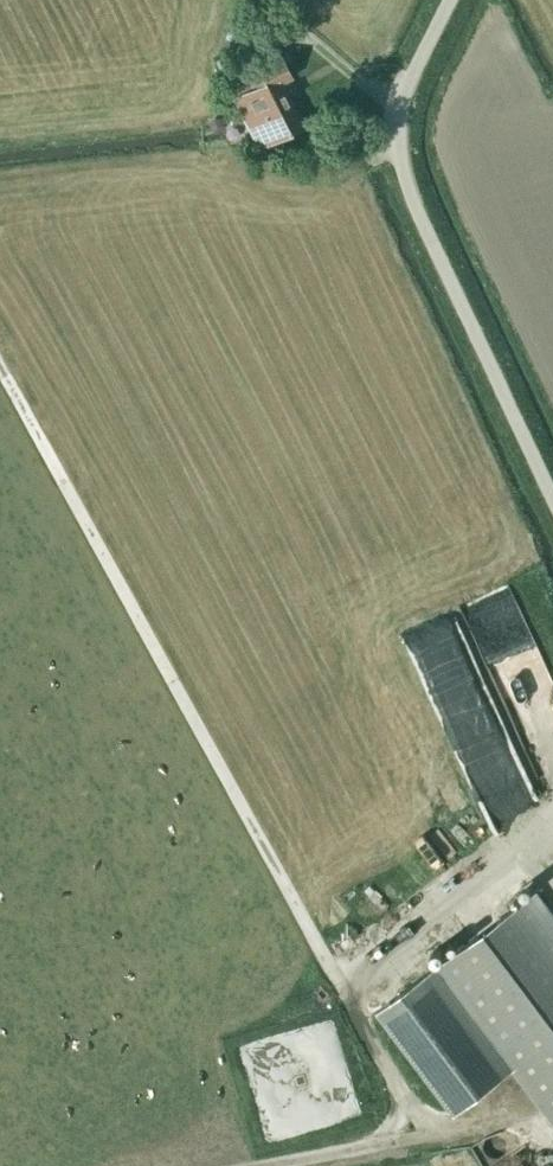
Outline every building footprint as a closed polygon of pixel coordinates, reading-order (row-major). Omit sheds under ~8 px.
[(231,20),(225,38),(236,42),(242,24),(231,20)] [(280,55),(270,60),(269,59),(225,81),(234,98),(259,147),(303,125),(281,83),(291,78),(280,55)] [(552,680),(514,580),(463,599),(502,699),(552,680)] [(535,892),(378,1010),(455,1111),(513,1067),(552,1120),(552,916),(535,892)]
